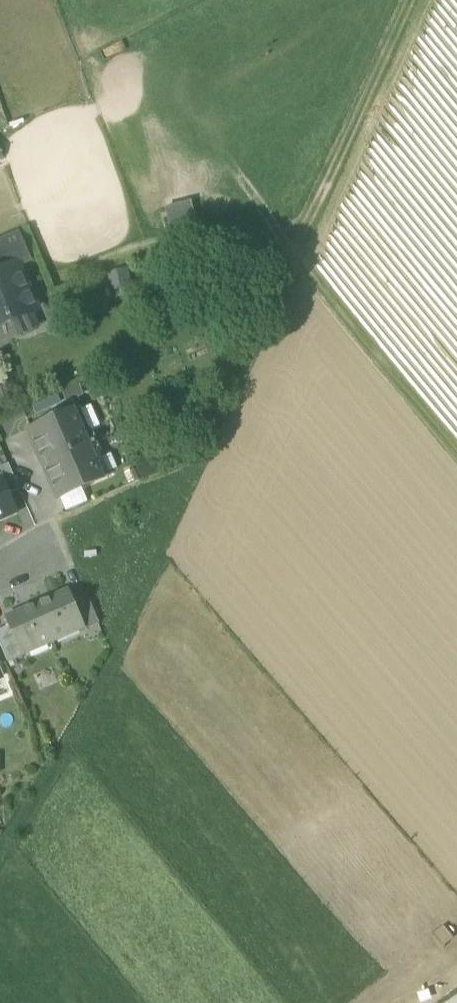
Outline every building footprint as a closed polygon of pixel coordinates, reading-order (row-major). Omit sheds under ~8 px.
[(169,224),(194,222),(192,201),(167,203),(169,224)] [(13,267),(14,268),(18,266),(19,266),(17,260),(27,255),(18,232),(0,240),(0,273),(13,267)] [(28,289),(18,266),(14,268),(24,291),(28,289)] [(13,320),(31,312),(37,309),(28,289),(24,291),(14,268),(13,267),(0,273),(0,325),(13,320)] [(31,312),(13,320),(19,334),(37,326),(31,312)] [(62,404),(57,392),(31,404),(36,415),(62,404)] [(91,405),(81,410),(89,427),(99,423),(91,405)] [(48,474),(58,498),(60,497),(82,487),(110,475),(108,472),(102,458),(100,454),(94,457),(89,446),(96,443),(94,440),(88,443),(83,431),(89,429),(89,427),(81,410),(80,407),(29,430),(39,454),(38,454),(47,474),(48,474)] [(88,443),(94,440),(89,429),(83,431),(88,443)] [(94,457),(100,454),(96,443),(89,446),(94,457)] [(102,458),(108,472),(118,468),(112,453),(102,458)] [(8,495),(20,489),(9,464),(0,468),(0,480),(1,482),(2,481),(8,495)] [(16,513),(8,495),(2,481),(1,482),(0,482),(0,520),(16,513)] [(82,487),(60,497),(66,512),(88,502),(82,487)] [(68,590),(37,604),(51,636),(81,623),(82,623),(72,598),(68,590)] [(81,623),(84,630),(100,623),(86,592),(72,598),(82,623),(81,623)] [(21,650),(51,636),(37,604),(6,618),(9,626),(20,650),(21,650)] [(8,663),(24,657),(21,650),(20,650),(9,626),(0,630),(0,645),(8,663)]
